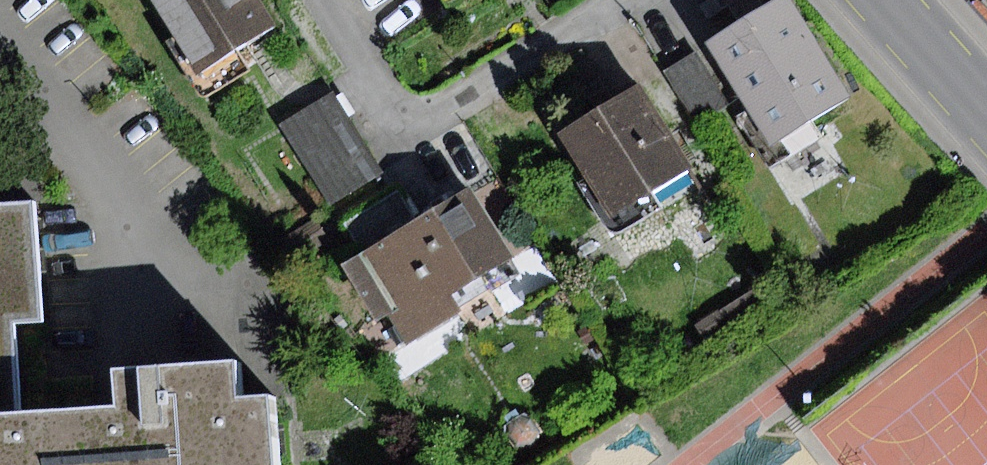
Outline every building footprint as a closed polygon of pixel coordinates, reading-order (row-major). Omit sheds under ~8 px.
[(197,73),(276,24),(261,0),(152,0),(197,73)] [(855,97),(800,0),(770,0),(708,35),(770,145),(855,97)] [(974,3),(986,18),(986,8),(979,0),(976,0),(974,3)] [(701,114),(727,104),(705,47),(680,56),(701,114)] [(658,187),(667,202),(702,182),(644,79),(560,126),(609,214),(658,187)] [(331,206),(382,175),(332,95),(282,127),(331,206)] [(345,221),(362,251),(416,220),(399,190),(345,221)] [(452,292),(512,257),(477,197),(440,219),(434,210),(416,220),(362,251),(342,264),(378,325),(390,318),(407,347),(465,314),(452,292)] [(0,205),(0,414),(19,412),(13,321),(40,319),(32,203),(0,205)] [(19,412),(0,414),(0,464),(278,464),(273,394),(240,396),(238,360),(110,369),(113,406),(19,412)]
